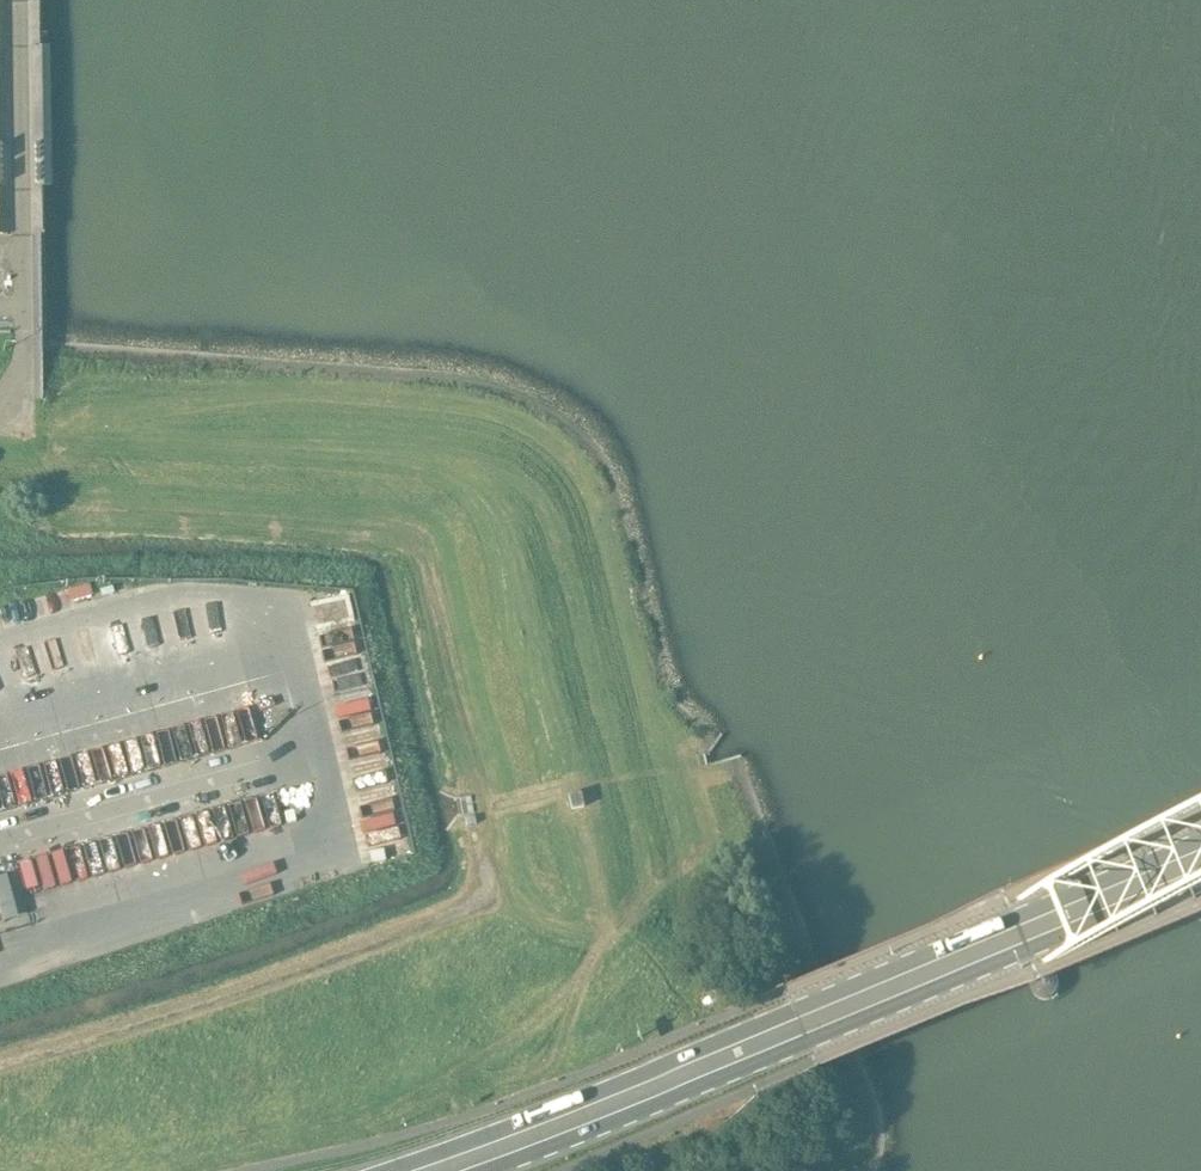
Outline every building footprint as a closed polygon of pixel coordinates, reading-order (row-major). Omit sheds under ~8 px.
[(581,793),(569,796),(572,810),(572,809),(584,807),(581,793)] [(475,817),(465,819),(467,826),(476,824),(475,817)]
